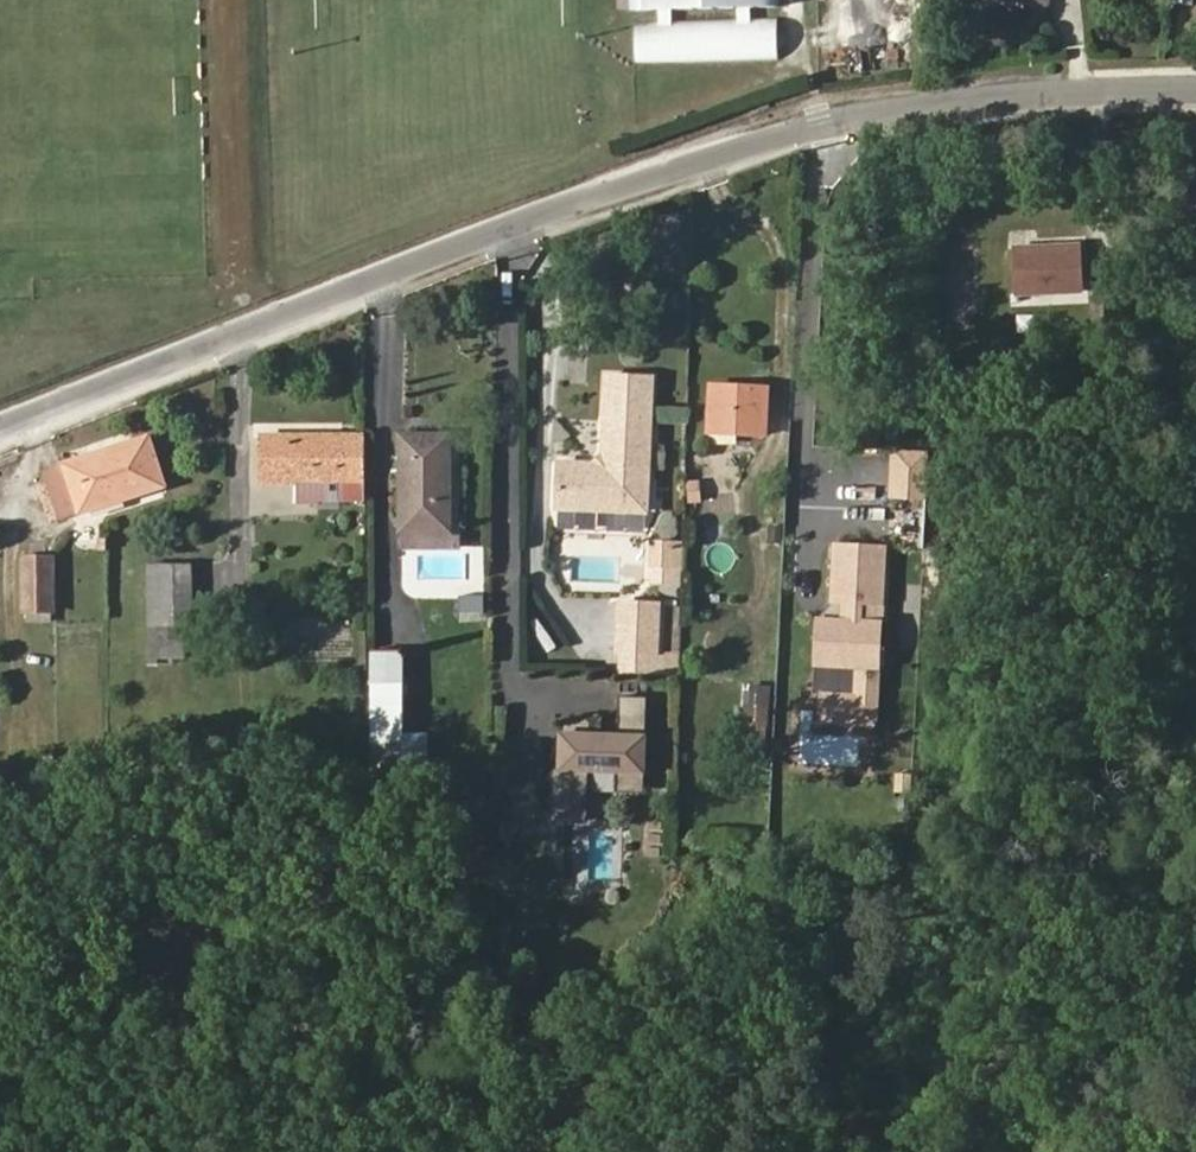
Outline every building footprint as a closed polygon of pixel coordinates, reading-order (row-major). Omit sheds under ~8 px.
[(632,8),(658,8),(658,19),(634,19),(635,61),(779,57),(778,16),(751,17),(751,6),(777,5),(777,0),(632,0),(632,8)] [(1084,291),(1082,245),(1012,249),(1015,295),(1084,291)] [(765,435),(767,388),(711,386),(709,432),(765,435)] [(646,512),(650,423),(606,421),(604,457),(596,465),(559,464),(557,508),(646,512)] [(366,500),(366,437),(264,437),(264,482),(300,481),(300,497),(318,497),(318,500),(366,500)] [(448,530),(447,437),(403,437),(403,530),(448,530)] [(164,486),(149,438),(44,472),(59,519),(164,486)] [(701,502),(699,481),(688,482),(690,502),(701,502)] [(781,543),(781,527),(770,527),(770,543),(781,543)] [(457,547),(457,539),(448,539),(448,530),(403,530),(403,548),(457,547)] [(683,541),(651,539),(648,586),(680,588),(683,541)] [(53,611),(52,559),(24,559),(25,611),(53,611)] [(194,642),(192,565),(148,566),(151,664),(157,664),(157,658),(185,657),(184,642),(194,642)] [(651,653),(653,605),(619,604),(617,652),(651,653)] [(656,676),(659,605),(653,605),(651,653),(617,652),(617,675),(656,676)] [(403,734),(401,650),(374,650),(375,774),(404,774),(403,734)] [(768,749),(771,687),(743,686),(742,706),(735,706),(733,748),(768,749)] [(647,720),(647,697),(620,696),(619,719),(647,720)] [(645,785),(647,720),(619,719),(618,742),(591,741),(591,722),(563,721),(561,769),(552,768),(551,808),(588,809),(590,771),(617,772),(617,784),(645,785)] [(426,774),(426,734),(403,734),(404,774),(426,774)] [(404,783),(404,774),(375,774),(375,784),(404,783)] [(588,824),(588,809),(551,808),(551,823),(588,824)]
